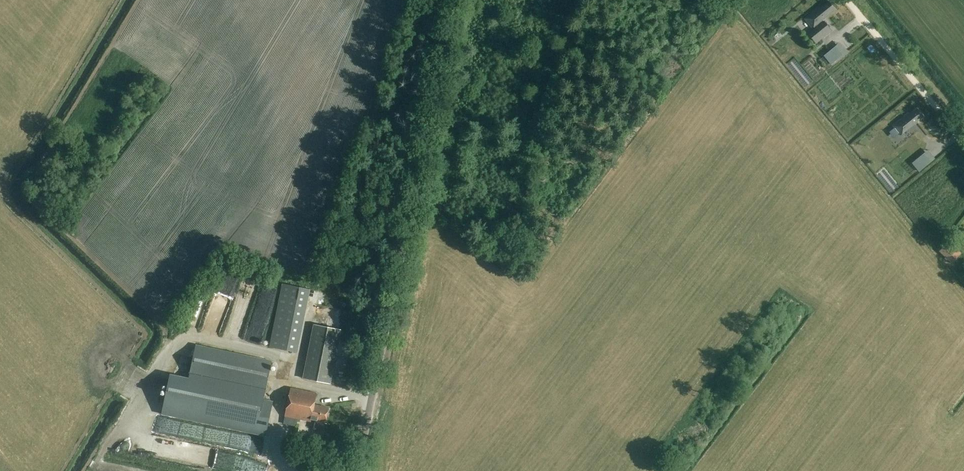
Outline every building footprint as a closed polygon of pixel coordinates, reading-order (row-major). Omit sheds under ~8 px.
[(822,20),(835,9),(829,1),(821,8),(820,6),(804,19),(812,28),(813,27),(815,29),(808,35),(809,34),(815,41),(814,42),(816,44),(832,31),(824,21),(824,22),(822,20)] [(842,55),(836,47),(824,56),(829,63),(831,64),(842,55)] [(917,109),(909,115),(908,113),(893,126),(900,136),(924,116),(917,109)] [(919,171),(930,162),(924,154),(912,163),(913,165),(917,170),(919,171)] [(940,251),(952,263),(960,254),(949,242),(940,251)] [(298,352),(307,301),(310,289),(306,289),(303,288),(282,284),(280,296),(270,347),(298,352)] [(315,323),(304,381),(331,386),(337,356),(340,356),(343,341),(340,340),(342,329),(315,323)] [(271,362),(195,345),(189,376),(169,373),(161,413),(266,437),(273,401),(262,399),(271,362)] [(311,419),(326,422),(329,407),(314,404),(317,393),(290,388),(284,416),(310,422),(311,419)] [(251,463),(242,457),(235,467),(242,470),(245,470),(251,463)]
